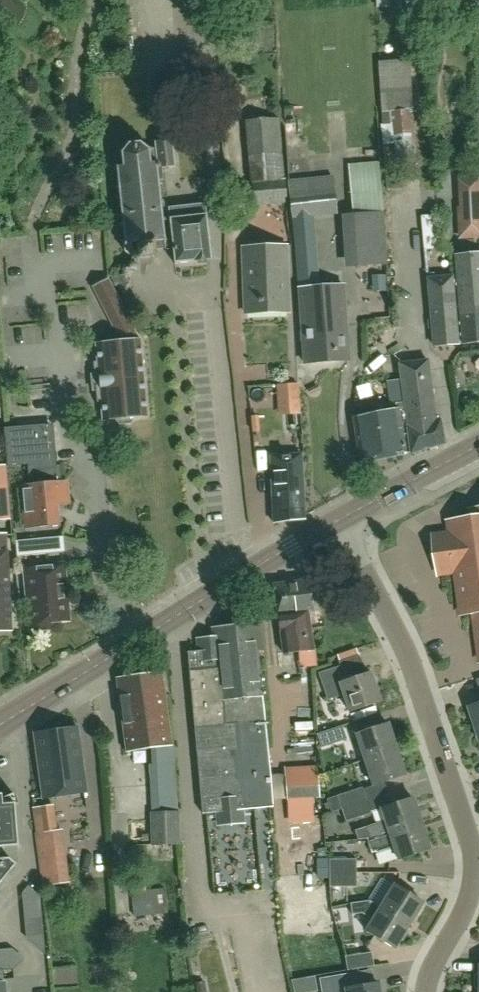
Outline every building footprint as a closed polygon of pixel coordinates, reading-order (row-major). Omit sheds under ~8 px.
[(377,8),(389,9),(389,0),(377,0),(377,8)] [(462,12),(478,13),(478,0),(462,0),(462,12)] [(150,80),(151,97),(191,95),(190,78),(150,80)] [(113,167),(108,168),(109,188),(115,188),(115,190),(119,190),(120,205),(117,205),(117,208),(120,208),(122,224),(119,224),(119,226),(123,226),(124,243),(122,246),(124,248),(125,255),(128,259),(139,258),(153,257),(155,258),(157,256),(154,254),(153,249),(165,248),(165,251),(173,250),(171,229),(162,230),(161,223),(165,222),(164,220),(161,220),(159,204),(163,204),(162,201),(159,202),(158,185),(161,184),(161,182),(157,182),(157,180),(162,179),(161,168),(174,167),(171,141),(154,143),(155,149),(150,149),(149,148),(148,149),(144,150),(139,144),(140,141),(138,140),(137,144),(129,145),(127,142),(125,143),(126,146),(121,152),(118,151),(117,154),(120,155),(121,167),(116,167),(115,165),(113,167)] [(348,164),(352,214),(341,215),(345,268),(387,265),(384,212),(382,192),(379,162),(348,164)] [(297,272),(299,272),(306,364),(348,361),(342,285),(318,286),(317,271),(318,271),(317,255),(318,255),(314,217),(338,215),(334,187),(333,187),(331,176),(287,181),(292,219),(295,257),(296,257),(297,272)] [(251,182),(250,182),(252,206),(253,206),(266,205),(285,203),(287,203),(286,182),(286,179),(264,181),(251,182)] [(168,208),(171,229),(173,250),(174,264),(210,260),(204,204),(168,208)] [(433,252),(448,251),(445,217),(431,218),(433,252)] [(457,219),(458,240),(478,239),(478,218),(457,219)] [(245,313),(288,311),(285,246),(243,248),(245,313)] [(478,341),(478,253),(455,255),(463,342),(478,341)] [(434,345),(459,343),(453,275),(428,277),(434,345)] [(96,403),(100,402),(102,420),(116,419),(122,423),(129,423),(134,417),(147,416),(140,340),(139,340),(107,279),(92,287),(121,342),(95,344),(96,362),(92,362),(96,403)] [(400,364),(405,403),(412,451),(412,453),(445,444),(442,419),(437,419),(429,358),(400,364)] [(277,385),(278,405),(300,404),(299,384),(277,385)] [(398,409),(375,413),(353,417),(360,463),(406,455),(406,453),(412,451),(405,403),(397,405),(398,409)] [(25,528),(57,525),(55,505),(68,504),(66,482),(61,483),(60,465),(57,466),(53,424),(4,428),(7,467),(29,465),(31,485),(21,486),(25,528)] [(270,457),(273,522),(305,519),(302,454),(270,457)] [(10,520),(10,515),(7,466),(6,466),(0,466),(0,521),(10,520)] [(434,535),(439,572),(457,570),(462,614),(475,612),(478,642),(478,507),(473,508),(474,517),(450,520),(452,532),(434,535)] [(11,630),(7,551),(6,551),(5,535),(0,536),(0,631),(11,630)] [(44,538),(15,541),(17,557),(46,554),(44,538)] [(68,620),(63,565),(25,569),(31,629),(49,628),(49,622),(68,620)] [(292,582),(301,651),(304,651),(305,663),(315,662),(308,611),(313,610),(309,580),(292,582)] [(301,651),(292,582),(274,585),(279,617),(277,620),(278,625),(280,627),(284,654),(301,651)] [(245,823),(244,810),(274,807),(256,616),(238,618),(239,626),(213,628),(214,638),(196,639),(197,651),(188,652),(204,814),(216,813),(217,826),(245,823)] [(342,696),(348,712),(379,701),(370,673),(343,682),(339,667),(319,674),(328,700),(342,696)] [(139,676),(131,678),(118,679),(119,684),(124,724),(128,752),(151,749),(152,764),(149,764),(152,812),(150,812),(151,845),(153,845),(180,844),(179,811),(177,812),(172,746),(173,746),(163,673),(139,676)] [(356,734),(365,759),(396,749),(387,723),(356,734)] [(342,726),(318,734),(322,748),(346,740),(342,726)] [(77,727),(34,733),(42,796),(86,790),(77,727)] [(396,749),(365,759),(374,785),(405,774),(396,749)] [(319,797),(317,768),(285,770),(287,799),(319,797)] [(363,787),(337,796),(325,800),(326,804),(324,805),(325,810),(322,811),(323,815),(342,809),(346,821),(372,813),(363,787)] [(18,846),(14,803),(2,804),(1,794),(0,794),(0,847),(18,846)] [(370,840),(421,823),(412,797),(382,808),(386,819),(365,827),(370,840)] [(58,829),(57,830),(54,805),(38,807),(42,832),(41,832),(46,870),(63,867),(58,829)] [(421,823),(370,840),(369,841),(373,853),(395,846),(400,860),(431,849),(421,823)] [(15,864),(8,858),(0,859),(0,882),(15,864)] [(330,873),(355,873),(355,859),(330,859),(330,873)] [(330,873),(330,887),(355,887),(355,873),(330,873)] [(382,907),(409,925),(423,903),(395,885),(382,907)] [(131,893),(133,903),(134,917),(168,913),(165,889),(139,892),(131,893)] [(409,925),(382,907),(370,900),(349,904),(351,914),(362,912),(373,920),(366,931),(394,949),(409,925)] [(374,966),(371,952),(345,957),(347,971),(374,966)] [(320,978),(322,991),(380,991),(379,983),(351,987),(349,973),(320,978)] [(196,991),(206,991),(204,981),(203,982),(202,976),(195,978),(196,984),(195,984),(196,991)] [(296,979),(291,980),(295,991),(316,991),(318,991),(315,976),(309,977),(309,976),(296,979)]
